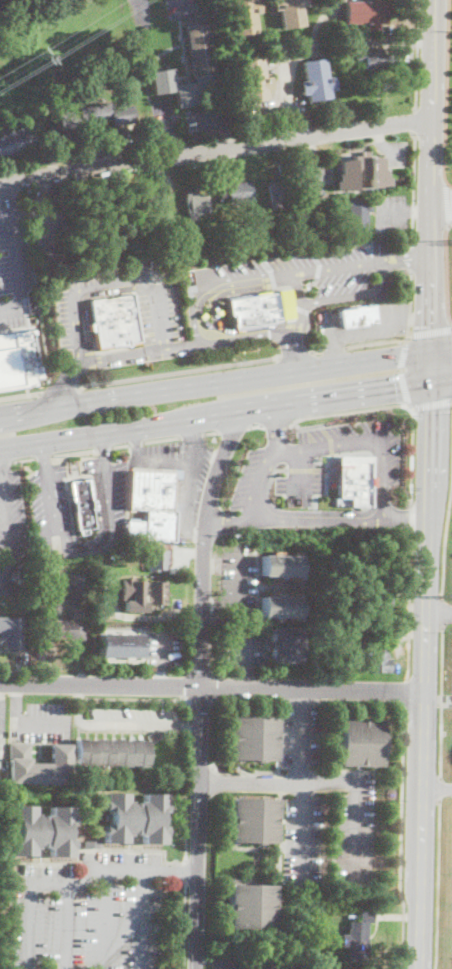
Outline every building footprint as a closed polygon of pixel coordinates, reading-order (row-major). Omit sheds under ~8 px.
[(275,11),(273,0),(307,0),(308,5),(301,6),(304,25),(283,28),(280,10),(275,11)] [(365,2),(365,0),(378,0),(378,2),(386,2),(386,24),(378,23),(378,30),(365,30),(365,23),(346,23),(346,1),(365,2)] [(207,23),(217,88),(197,91),(199,105),(176,108),(174,92),(153,96),(149,73),(172,69),(174,84),(193,81),(184,26),(207,23)] [(354,43),(346,45),(344,39),(352,37),(354,43)] [(378,48),(378,50),(382,49),(383,54),(390,53),(391,61),(393,60),(394,65),(365,69),(364,63),(355,64),(354,59),(347,60),(346,53),(378,48)] [(262,59),(264,77),(270,76),(273,90),(268,91),(269,98),(247,101),(246,94),(240,95),(237,81),(243,80),(240,62),(262,59)] [(325,59),(328,77),(334,76),(336,89),(329,90),(331,97),(310,101),(309,94),(302,95),(300,83),(307,82),(303,63),(325,59)] [(108,103),(109,109),(131,105),(134,122),(113,125),(112,120),(82,124),(82,128),(61,131),(58,113),(78,109),(78,107),(108,103)] [(31,151),(0,156),(0,136),(8,134),(7,132),(17,130),(17,129),(27,127),(31,151)] [(370,152),(370,157),(378,157),(378,158),(383,158),(383,171),(386,171),(386,178),(390,178),(390,186),(379,186),(379,187),(370,187),(370,179),(354,179),(354,191),(347,191),(347,188),(342,188),(342,190),(336,190),(336,181),(339,181),(339,174),(341,174),(341,161),(346,161),(346,160),(353,160),(353,156),(362,156),(362,152),(370,152)] [(280,179),(281,182),(290,180),(293,199),(279,202),(280,207),(273,208),(268,181),(280,179)] [(250,181),(253,200),(240,202),(241,204),(237,205),(237,203),(230,204),(229,200),(221,201),(219,186),(250,181)] [(198,191),(198,195),(208,193),(211,213),(197,215),(198,220),(190,221),(185,193),(198,191)] [(373,212),(368,211),(368,235),(349,234),(350,198),(373,198),(373,212)] [(188,282),(188,284),(195,283),(196,290),(191,291),(191,296),(186,297),(183,283),(188,282)] [(271,317),(272,322),(236,327),(234,315),(230,316),(228,299),(276,292),(276,290),(289,288),(293,317),(280,319),(280,316),(271,317)] [(133,296),(140,342),(125,344),(125,341),(110,343),(111,345),(97,347),(95,332),(91,332),(90,324),(94,324),(91,302),(133,296)] [(372,322),(336,326),(334,308),(369,303),(372,322)] [(38,385),(37,376),(44,376),(36,328),(0,333),(0,390),(38,385)] [(336,454),(369,455),(368,505),(346,505),(346,497),(334,497),(336,454)] [(178,469),(175,542),(170,541),(170,544),(126,542),(127,520),(146,521),(147,510),(130,509),(132,467),(178,469)] [(88,479),(92,502),(94,501),(96,508),(92,508),(96,527),(78,530),(70,482),(88,479)] [(167,570),(158,570),(158,571),(148,571),(148,547),(158,547),(158,550),(167,550),(167,570)] [(54,562),(47,563),(46,556),(53,555),(54,562)] [(300,556),(300,579),(296,579),(296,576),(282,576),(282,579),(278,579),(278,576),(262,576),(262,555),(300,556)] [(90,575),(90,621),(84,621),(84,640),(43,639),(43,620),(69,620),(70,574),(90,575)] [(144,594),(147,595),(148,582),(165,582),(165,604),(145,604),(145,612),(124,611),(124,601),(121,600),(122,578),(144,581),(144,594)] [(301,594),(301,618),(261,617),(262,596),(277,597),(277,594),(281,594),(281,596),(295,597),(296,593),(301,594)] [(4,640),(0,643),(0,618),(21,618),(21,650),(4,650),(4,640)] [(298,626),(299,661),(266,660),(266,627),(298,626)] [(95,632),(95,654),(137,655),(137,633),(95,632)] [(388,648),(388,659),(392,659),(392,672),(370,671),(370,662),(366,662),(367,653),(377,653),(377,648),(388,648)] [(276,717),(275,761),(229,760),(230,716),(276,717)] [(383,720),(382,766),(338,765),(339,719),(383,720)] [(88,740),(146,741),(145,765),(93,763),(93,765),(75,763),(76,739),(88,740)] [(50,763),(50,744),(70,744),(69,783),(9,782),(10,742),(29,743),(29,763),(50,763)] [(127,793),(127,801),(130,801),(130,804),(139,804),(139,801),(143,801),(143,794),(165,794),(166,812),(160,812),(159,826),(165,826),(164,844),(142,844),(142,836),(138,836),(138,833),(130,833),(130,836),(126,836),(126,843),(104,843),(104,825),(108,825),(108,811),(104,811),(105,793),(127,793)] [(275,799),(275,809),(273,809),(273,817),(276,817),(276,826),(273,826),(275,842),(231,842),(233,825),(230,825),(230,816),(233,816),(231,799),(275,799)] [(34,806),(34,814),(38,814),(38,817),(46,817),(46,814),(50,814),(50,806),(72,807),(72,825),(67,825),(66,839),(72,839),(72,857),(49,857),(49,849),(45,849),(45,846),(33,848),(33,856),(11,856),(10,838),(16,838),(16,824),(11,824),(12,806),(34,806)] [(100,849),(83,848),(83,840),(100,841),(100,849)] [(225,883),(272,883),(272,928),(224,928),(225,883)] [(373,923),(367,923),(367,959),(350,958),(351,950),(347,950),(347,948),(341,947),(341,935),(348,935),(348,928),(349,928),(349,921),(359,921),(359,911),(373,911),(373,923)] [(277,959),(277,968),(255,968),(255,958),(277,959)]
